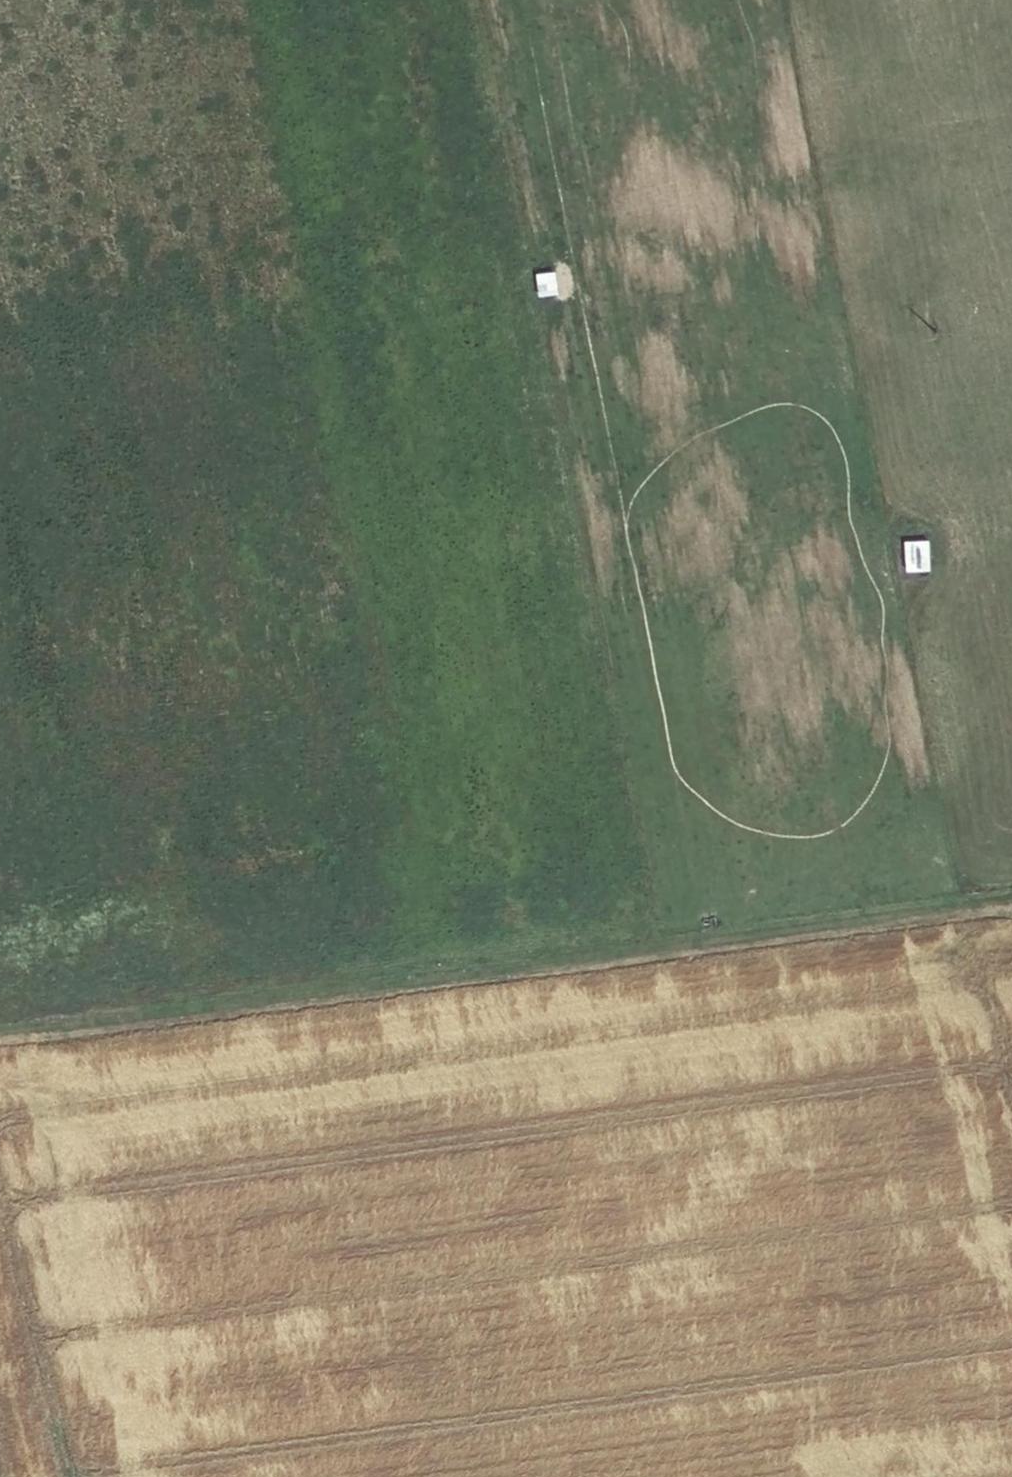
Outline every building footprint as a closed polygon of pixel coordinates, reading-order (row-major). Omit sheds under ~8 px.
[(906,542),(907,572),(931,571),(930,542),(906,542)]
